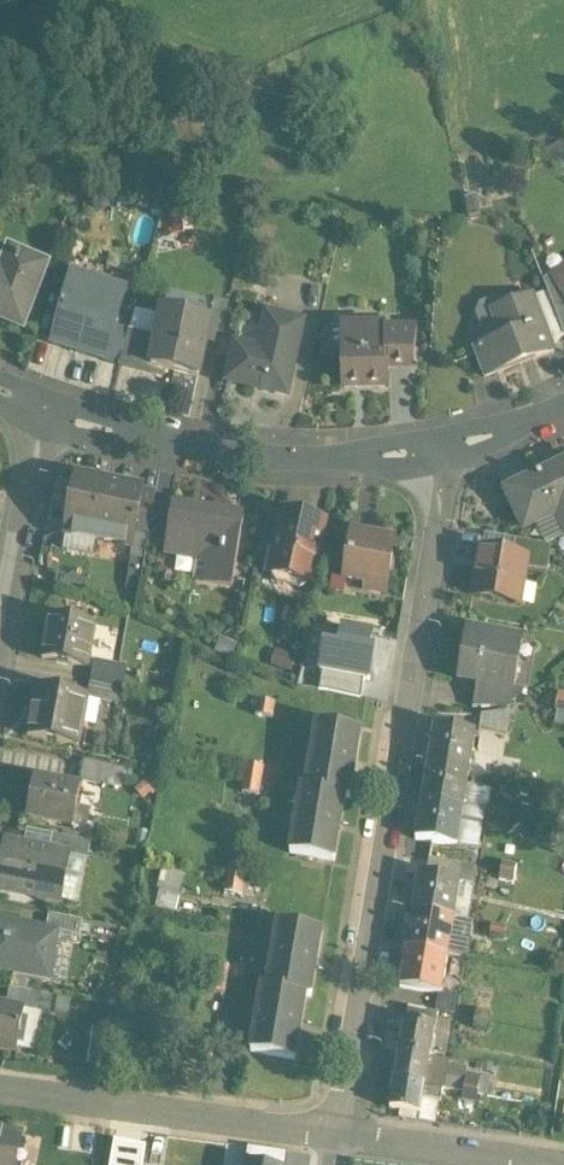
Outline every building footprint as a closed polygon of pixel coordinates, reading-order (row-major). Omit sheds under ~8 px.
[(13,273),(0,269),(0,318),(22,326),(46,263),(21,253),(20,256),(17,255),(15,261),(17,262),(13,273)] [(558,282),(553,273),(541,278),(563,336),(563,292),(558,282)] [(101,283),(98,296),(69,288),(63,308),(61,308),(51,344),(67,349),(69,343),(104,354),(106,354),(113,330),(124,290),(101,283)] [(532,296),(503,307),(510,327),(505,329),(501,338),(473,349),(484,377),(553,349),(532,296)] [(227,305),(212,302),(208,319),(209,319),(205,337),(211,338),(219,340),(223,327),(227,305)] [(208,319),(162,309),(156,337),(149,370),(149,371),(163,374),(164,369),(196,376),(205,337),(209,319),(208,319)] [(303,321),(266,313),(258,348),(234,342),(230,358),(225,380),(287,394),(303,321)] [(384,323),(342,324),(342,351),(343,387),(386,386),(385,360),(384,328),(384,323)] [(342,324),(330,325),(330,351),(342,351),(342,324)] [(237,330),(223,327),(219,340),(216,355),(230,358),(234,342),(237,330)] [(416,328),(384,328),(385,360),(413,359),(416,328)] [(127,334),(113,330),(106,354),(104,354),(103,359),(118,363),(127,334)] [(156,337),(128,330),(127,334),(118,363),(149,370),(156,337)] [(504,490),(517,517),(551,501),(557,514),(563,528),(563,461),(504,490)] [(106,480),(75,475),(66,534),(95,538),(106,480)] [(141,486),(106,480),(95,538),(131,544),(133,532),(141,486)] [(155,488),(141,486),(133,532),(148,534),(153,501),(155,488)] [(171,504),(153,501),(148,534),(166,536),(171,504)] [(232,511),(171,501),(171,504),(166,536),(168,537),(168,543),(178,544),(177,548),(207,553),(202,581),(231,585),(241,527),(229,526),(232,511)] [(551,501),(517,517),(523,530),(557,514),(551,501)] [(283,514),(268,510),(258,552),(274,556),(283,514)] [(324,523),(283,514),(274,556),(270,573),(273,574),(273,576),(277,584),(283,585),(291,580),(291,578),(310,582),(318,547),(319,547),(324,523)] [(349,536),(333,534),(329,556),(345,559),(349,536)] [(392,541),(353,534),(345,581),(384,587),(386,573),(391,574),(393,563),(388,561),(392,541)] [(551,545),(515,539),(513,555),(527,557),(526,565),(547,569),(551,545)] [(513,555),(480,549),(472,594),(514,601),(516,583),(523,584),(526,565),(527,557),(513,555)] [(85,584),(56,576),(52,591),(81,602),(85,584)] [(96,628),(50,619),(42,662),(88,670),(96,628)] [(514,638),(467,630),(458,682),(484,686),(513,691),(514,689),(517,667),(509,666),(514,638)] [(323,676),(364,685),(369,686),(378,643),(328,632),(319,675),(323,676)] [(88,670),(85,685),(120,691),(123,677),(88,670)] [(319,695),(360,704),(364,685),(323,676),(319,695)] [(85,685),(82,698),(86,699),(118,705),(120,691),(85,685)] [(513,691),(484,686),(480,711),(509,712),(521,702),(523,690),(514,689),(513,691)] [(82,698),(37,690),(28,738),(77,747),(86,699),(82,698)] [(276,708),(260,705),(257,719),(274,722),(276,708)] [(557,712),(555,724),(563,726),(563,713),(557,712)] [(511,713),(482,719),(480,734),(507,739),(511,713)] [(317,730),(306,793),(302,793),(291,857),(334,865),(345,802),(349,803),(360,738),(317,730)] [(475,737),(436,731),(430,769),(469,775),(475,737)] [(123,772),(84,765),(81,784),(119,792),(123,772)] [(265,772),(248,769),(243,797),(260,800),(265,772)] [(469,775),(430,769),(424,806),(463,812),(469,775)] [(532,777),(518,774),(517,783),(531,786),(532,777)] [(79,790),(33,781),(26,819),(72,828),(79,790)] [(531,786),(517,783),(515,792),(529,794),(531,786)] [(463,812),(424,806),(417,843),(457,849),(463,812)] [(52,838),(48,855),(68,858),(67,861),(86,865),(90,846),(52,838)] [(7,847),(0,883),(0,888),(36,895),(35,902),(58,907),(67,861),(68,858),(48,855),(42,854),(42,857),(27,855),(28,851),(7,847)] [(78,910),(86,865),(67,861),(58,907),(78,910)] [(462,868),(429,862),(427,878),(459,884),(462,868)] [(209,880),(228,883),(230,870),(211,866),(209,880)] [(518,869),(502,866),(501,874),(516,877),(518,869)] [(246,872),(230,870),(228,883),(226,896),(242,899),(246,872)] [(516,877),(501,874),(499,882),(515,885),(516,877)] [(182,879),(168,877),(163,902),(177,905),(182,879)] [(427,878),(422,878),(415,916),(455,923),(461,884),(427,878)] [(455,923),(415,916),(409,953),(449,959),(455,923)] [(50,918),(47,931),(58,933),(58,936),(73,938),(79,939),(82,924),(50,918)] [(0,922),(0,970),(14,972),(13,977),(49,984),(58,936),(58,933),(47,931),(0,922)] [(279,929),(268,992),(263,991),(251,1055),(295,1063),(306,1000),(310,1001),(322,936),(279,929)] [(507,932),(492,929),(491,937),(505,939),(507,932)] [(64,987),(73,938),(58,936),(49,984),(64,987)] [(449,959),(409,953),(403,990),(443,996),(449,959)] [(40,996),(10,991),(7,1009),(24,1012),(23,1014),(36,1016),(40,996)] [(0,1008),(0,1053),(15,1056),(23,1014),(24,1012),(7,1009),(0,1008)] [(439,1015),(410,1010),(408,1024),(437,1029),(439,1015)] [(493,1015),(478,1012),(477,1021),(491,1024),(493,1015)] [(491,1024),(477,1021),(475,1029),(490,1032),(491,1024)] [(408,1024),(407,1024),(401,1054),(432,1058),(437,1029),(408,1024)] [(115,1069),(119,1031),(96,1029),(93,1067),(115,1069)] [(216,1048),(199,1045),(197,1061),(213,1064),(216,1048)] [(432,1058),(401,1054),(397,1083),(427,1087),(432,1058)] [(427,1087),(397,1083),(392,1111),(422,1116),(427,1087)] [(480,1087),(466,1085),(465,1093),(479,1095),(480,1087)] [(479,1095),(465,1093),(463,1101),(477,1103),(479,1095)] [(0,1133),(0,1164),(13,1164),(18,1136),(0,1133)] [(144,1152),(114,1147),(111,1164),(142,1164),(144,1152)]
